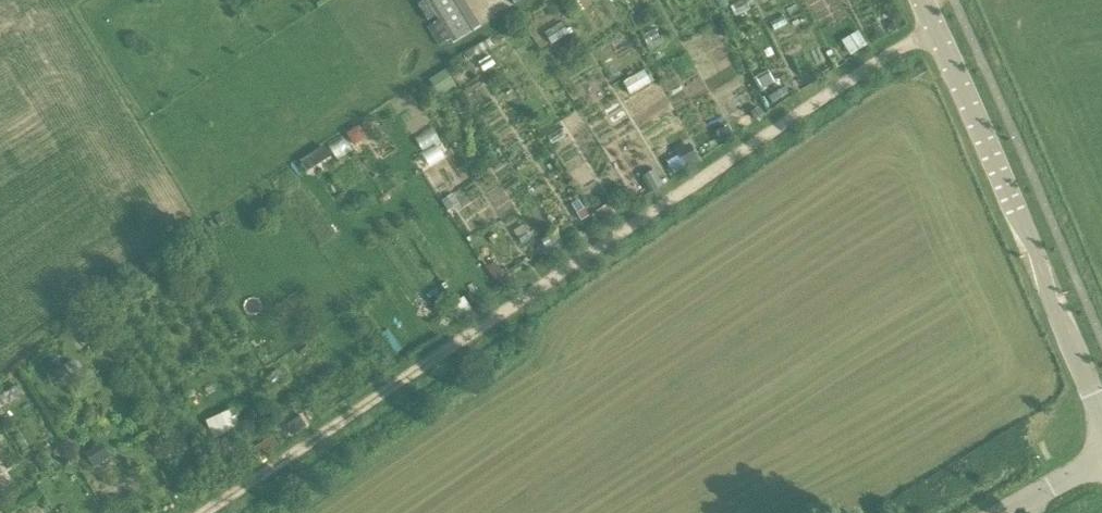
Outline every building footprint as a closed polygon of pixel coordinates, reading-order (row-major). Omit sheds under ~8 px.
[(452,40),(479,23),(465,0),(428,0),(452,40)] [(446,70),(430,80),(441,97),(457,86),(446,70)] [(768,73),(756,79),(762,91),(775,84),(768,73)] [(357,126),(346,133),(351,141),(363,134),(357,126)] [(728,128),(715,135),(720,143),(732,136),(728,128)] [(690,145),(677,152),(685,167),(698,160),(690,145)] [(654,172),(642,179),(650,193),(662,185),(654,172)] [(606,208),(596,214),(602,224),(613,218),(606,208)] [(584,209),(576,214),(581,221),(589,216),(584,209)] [(546,251),(542,253),(546,260),(564,248),(557,238),(555,235),(545,242),(547,245),(543,247),(546,251)] [(494,265),(486,271),(494,283),(502,277),(494,265)] [(462,300),(448,310),(456,321),(471,311),(462,300)] [(56,359),(46,365),(55,381),(66,375),(56,359)] [(73,365),(67,369),(72,377),(78,373),(73,365)] [(22,392),(17,384),(0,393),(0,405),(22,392)] [(234,413),(207,425),(214,443),(242,431),(234,413)] [(271,437),(249,452),(255,461),(277,446),(271,437)]
